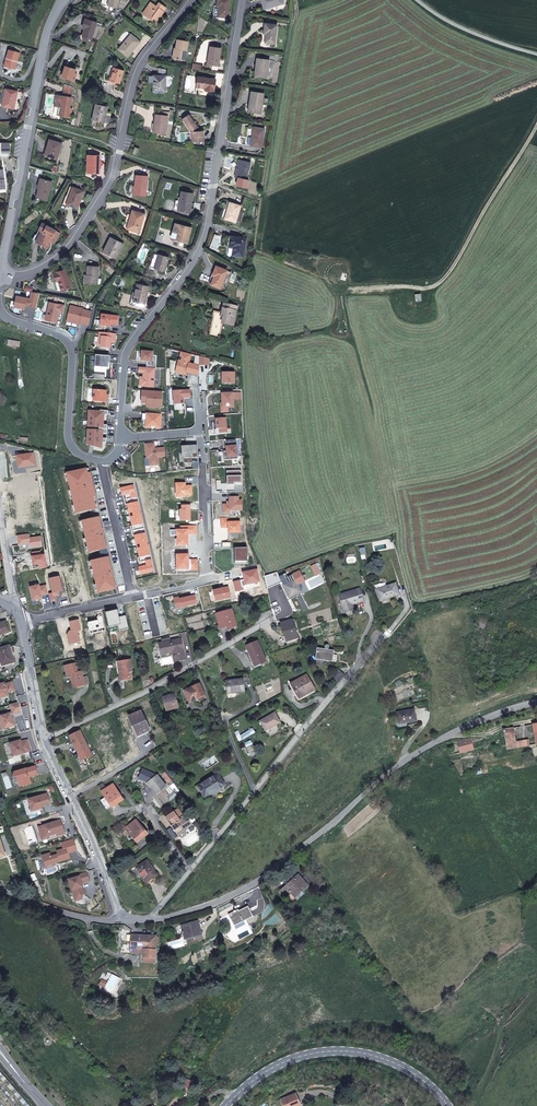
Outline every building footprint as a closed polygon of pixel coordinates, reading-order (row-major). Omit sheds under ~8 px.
[(230,0),(218,0),(217,6),(219,7),(218,16),(227,18),(230,0)] [(264,9),(273,6),(274,9),(276,9),(283,7),(284,6),(283,4),(282,0),(261,0),(264,9)] [(144,15),(152,3),(150,2),(143,13),(144,15)] [(157,21),(164,12),(163,11),(166,8),(159,3),(156,6),(152,3),(144,15),(152,20),(153,18),(157,21)] [(92,39),(97,22),(85,19),(83,28),(85,28),(83,36),(84,36),(92,39)] [(275,43),(277,25),(265,24),(264,33),(266,33),(265,42),(275,43)] [(128,57),(140,42),(131,34),(119,49),(128,57)] [(185,61),(188,41),(177,39),(176,45),(174,59),(185,61)] [(219,66),(221,48),(210,47),(207,64),(219,66)] [(17,61),(20,53),(9,49),(4,66),(14,69),(16,61),(17,61)] [(267,75),(269,60),(257,58),(255,73),(267,75)] [(76,75),(74,74),(76,69),(65,66),(62,76),(74,81),(76,75)] [(120,84),(124,71),(113,67),(109,80),(120,84)] [(166,76),(166,70),(159,68),(159,76),(154,75),(153,92),(166,92),(166,76)] [(214,91),(215,79),(199,77),(198,87),(205,88),(205,90),(214,91)] [(71,98),(73,87),(65,84),(63,96),(71,98)] [(14,109),(17,92),(6,89),(2,106),(14,109)] [(261,114),(264,93),(251,92),(250,101),(251,101),(249,112),(261,114)] [(69,108),(71,98),(63,96),(56,95),(54,106),(58,107),(62,107),(60,116),(70,118),(72,109),(69,108)] [(104,123),(107,106),(96,104),(93,120),(104,123)] [(165,134),(168,116),(156,114),(153,132),(165,134)] [(200,131),(189,115),(183,119),(192,132),(192,142),(204,141),(203,131),(200,131)] [(262,147),(264,129),(254,127),(252,136),(249,136),(248,137),(247,143),(248,144),(252,144),(252,145),(252,146),(262,147)] [(57,159),(62,143),(50,140),(47,148),(49,149),(47,156),(57,159)] [(99,173),(100,155),(88,155),(88,164),(90,164),(89,173),(99,173)] [(249,167),(250,163),(239,160),(235,177),(246,180),(249,170),(249,167)] [(146,196),(148,176),(136,175),(135,186),(136,186),(135,195),(146,196)] [(47,201),(52,181),(41,179),(38,192),(36,198),(47,201)] [(78,209),(84,191),(73,187),(70,196),(67,205),(78,209)] [(190,212),(193,194),(181,192),(180,201),(176,200),(175,210),(190,212)] [(236,222),(241,206),(230,202),(227,211),(228,212),(225,219),(236,222)] [(139,232),(144,214),(133,211),(127,229),(139,232)] [(47,248),(51,242),(54,243),(59,234),(55,230),(42,224),(33,241),(47,248)] [(187,243),(191,228),(175,224),(173,231),(178,232),(176,240),(187,243)] [(243,257),(246,239),(232,236),(231,247),(234,248),(233,255),(243,257)] [(116,259),(123,244),(111,237),(109,242),(110,243),(105,253),(116,259)] [(165,271),(169,257),(166,256),(158,254),(154,268),(161,270),(165,271)] [(98,284),(99,267),(88,266),(87,275),(85,274),(84,283),(98,284)] [(220,287),(227,271),(217,266),(213,275),(215,276),(211,284),(220,288),(220,287)] [(71,288),(66,269),(56,272),(56,273),(53,274),(55,282),(58,290),(59,290),(61,290),(61,291),(71,288)] [(224,289),(231,272),(227,271),(220,287),(224,289)] [(145,303),(149,286),(138,284),(134,301),(145,303)] [(39,293),(32,292),(30,299),(16,296),(14,307),(24,309),(25,305),(25,304),(29,305),(28,306),(36,307),(39,293)] [(233,325),(237,307),(224,305),(222,314),(224,314),(222,323),(223,323),(233,325)] [(221,330),(223,323),(222,323),(224,314),(222,314),(214,312),(211,328),(221,330)] [(220,338),(221,330),(211,328),(209,336),(220,338)] [(116,334),(102,332),(101,337),(99,336),(98,343),(101,343),(100,347),(110,348),(111,342),(115,343),(116,334)] [(153,352),(142,351),(141,360),(147,361),(148,361),(148,363),(147,363),(146,368),(156,368),(157,355),(152,355),(153,352)] [(200,356),(181,352),(179,361),(178,361),(176,372),(186,375),(187,372),(187,371),(189,371),(189,373),(199,375),(200,365),(200,356)] [(241,392),(222,394),(223,408),(234,407),(233,399),(241,399),(241,392)] [(301,592),(295,579),(283,585),(289,598),(301,592)] [(399,595),(396,583),(376,590),(380,601),(399,595)] [(363,601),(360,589),(339,595),(344,613),(352,610),(351,605),(352,604),(363,601)] [(232,610),(232,609),(222,612),(216,614),(220,626),(226,624),(227,626),(228,628),(237,626),(234,615),(232,610)] [(298,638),(292,619),(281,623),(287,641),(298,638)] [(5,622),(0,623),(0,635),(8,632),(5,622)] [(186,659),(181,638),(171,641),(163,643),(159,643),(161,655),(173,652),(175,662),(186,659)] [(266,661),(257,641),(246,646),(255,666),(266,661)] [(332,662),(333,651),(328,650),(328,649),(328,648),(329,648),(329,647),(329,646),(328,646),(328,645),(327,645),(326,645),(326,646),(325,646),(325,647),(325,648),(326,648),(325,650),(314,648),(313,652),(317,653),(316,659),(332,662)] [(9,646),(0,649),(0,658),(2,665),(14,662),(9,646)] [(132,679),(131,672),(132,672),(130,659),(117,661),(120,677),(122,676),(123,681),(132,679)] [(85,685),(81,671),(78,672),(76,663),(65,666),(67,675),(71,674),(74,687),(85,685)] [(337,683),(344,674),(339,670),(337,672),(338,673),(332,679),(337,683)] [(315,690),(306,675),(291,684),(296,692),(298,691),(301,697),(315,690)] [(245,691),(243,679),(226,681),(228,692),(238,691),(238,692),(245,691)] [(15,690),(12,682),(5,684),(5,683),(0,684),(0,698),(8,696),(8,693),(15,690)] [(204,695),(200,684),(185,690),(190,702),(195,700),(194,699),(204,695)] [(176,701),(175,695),(165,698),(166,702),(168,702),(169,709),(178,707),(177,705),(176,701)] [(19,702),(10,705),(13,714),(22,711),(19,702)] [(416,721),(414,709),(397,712),(399,723),(408,721),(408,722),(416,721)] [(266,731),(280,722),(275,712),(260,721),(266,731)] [(0,716),(0,722),(1,723),(5,722),(7,728),(15,725),(11,713),(0,716)] [(147,727),(141,713),(131,718),(137,732),(147,728),(148,730),(148,731),(150,730),(149,726),(147,727)] [(515,741),(513,728),(504,729),(507,749),(516,748),(515,741)] [(84,738),(80,731),(70,736),(79,755),(81,754),(83,760),(92,755),(84,738)] [(473,749),(470,738),(457,741),(460,753),(473,749)] [(21,740),(10,744),(14,756),(31,751),(28,740),(21,742),(21,740)] [(38,775),(36,767),(28,770),(27,768),(15,772),(13,777),(17,776),(20,787),(31,783),(30,777),(38,775)] [(166,786),(157,775),(157,776),(143,769),(139,778),(148,782),(148,783),(150,787),(152,785),(158,793),(166,786)] [(225,785),(218,774),(198,786),(205,797),(225,785)] [(107,789),(103,783),(99,786),(102,792),(107,789)] [(119,793),(114,784),(107,789),(102,792),(112,807),(123,799),(120,795),(119,795),(118,794),(119,793)] [(28,799),(32,811),(43,808),(42,805),(50,803),(47,794),(28,799)] [(185,830),(193,825),(192,823),(188,817),(187,817),(181,821),(178,817),(183,814),(178,808),(165,817),(169,822),(170,821),(172,825),(171,826),(179,837),(182,838),(186,835),(186,832),(185,830)] [(192,815),(188,817),(192,823),(196,821),(192,815)] [(65,833),(61,820),(39,826),(42,838),(48,836),(57,833),(58,836),(65,833)] [(148,834),(144,830),(143,830),(142,829),(143,828),(136,820),(126,829),(137,842),(148,834)] [(71,858),(68,847),(57,851),(58,854),(51,856),(50,853),(42,855),(46,868),(54,866),(54,863),(71,858)] [(157,875),(147,861),(137,868),(146,882),(152,878),(157,875)] [(69,879),(76,901),(83,899),(82,895),(85,894),(82,883),(90,881),(87,872),(79,875),(80,876),(69,879)] [(312,883),(312,880),(306,874),(302,879),(307,885),(294,897),(297,900),(304,893),(304,890),(312,883)] [(294,897),(307,885),(302,879),(298,875),(282,890),(287,896),(291,893),(294,897)] [(244,921),(253,916),(250,911),(249,909),(248,906),(236,912),(235,910),(234,911),(234,912),(229,914),(236,929),(245,925),(244,921)] [(201,933),(198,922),(182,926),(185,937),(201,933)] [(156,936),(149,936),(149,937),(145,937),(145,935),(131,935),(130,948),(143,949),(143,953),(143,958),(155,958),(156,958),(156,943),(156,936)] [(114,991),(121,978),(112,974),(107,983),(105,987),(114,991)] [(191,1088),(193,1081),(183,1078),(181,1085),(191,1088)] [(132,1088),(126,1083),(123,1086),(129,1091),(132,1088)] [(295,1093),(281,1100),(284,1105),(297,1105),(300,1105),(295,1093)]
